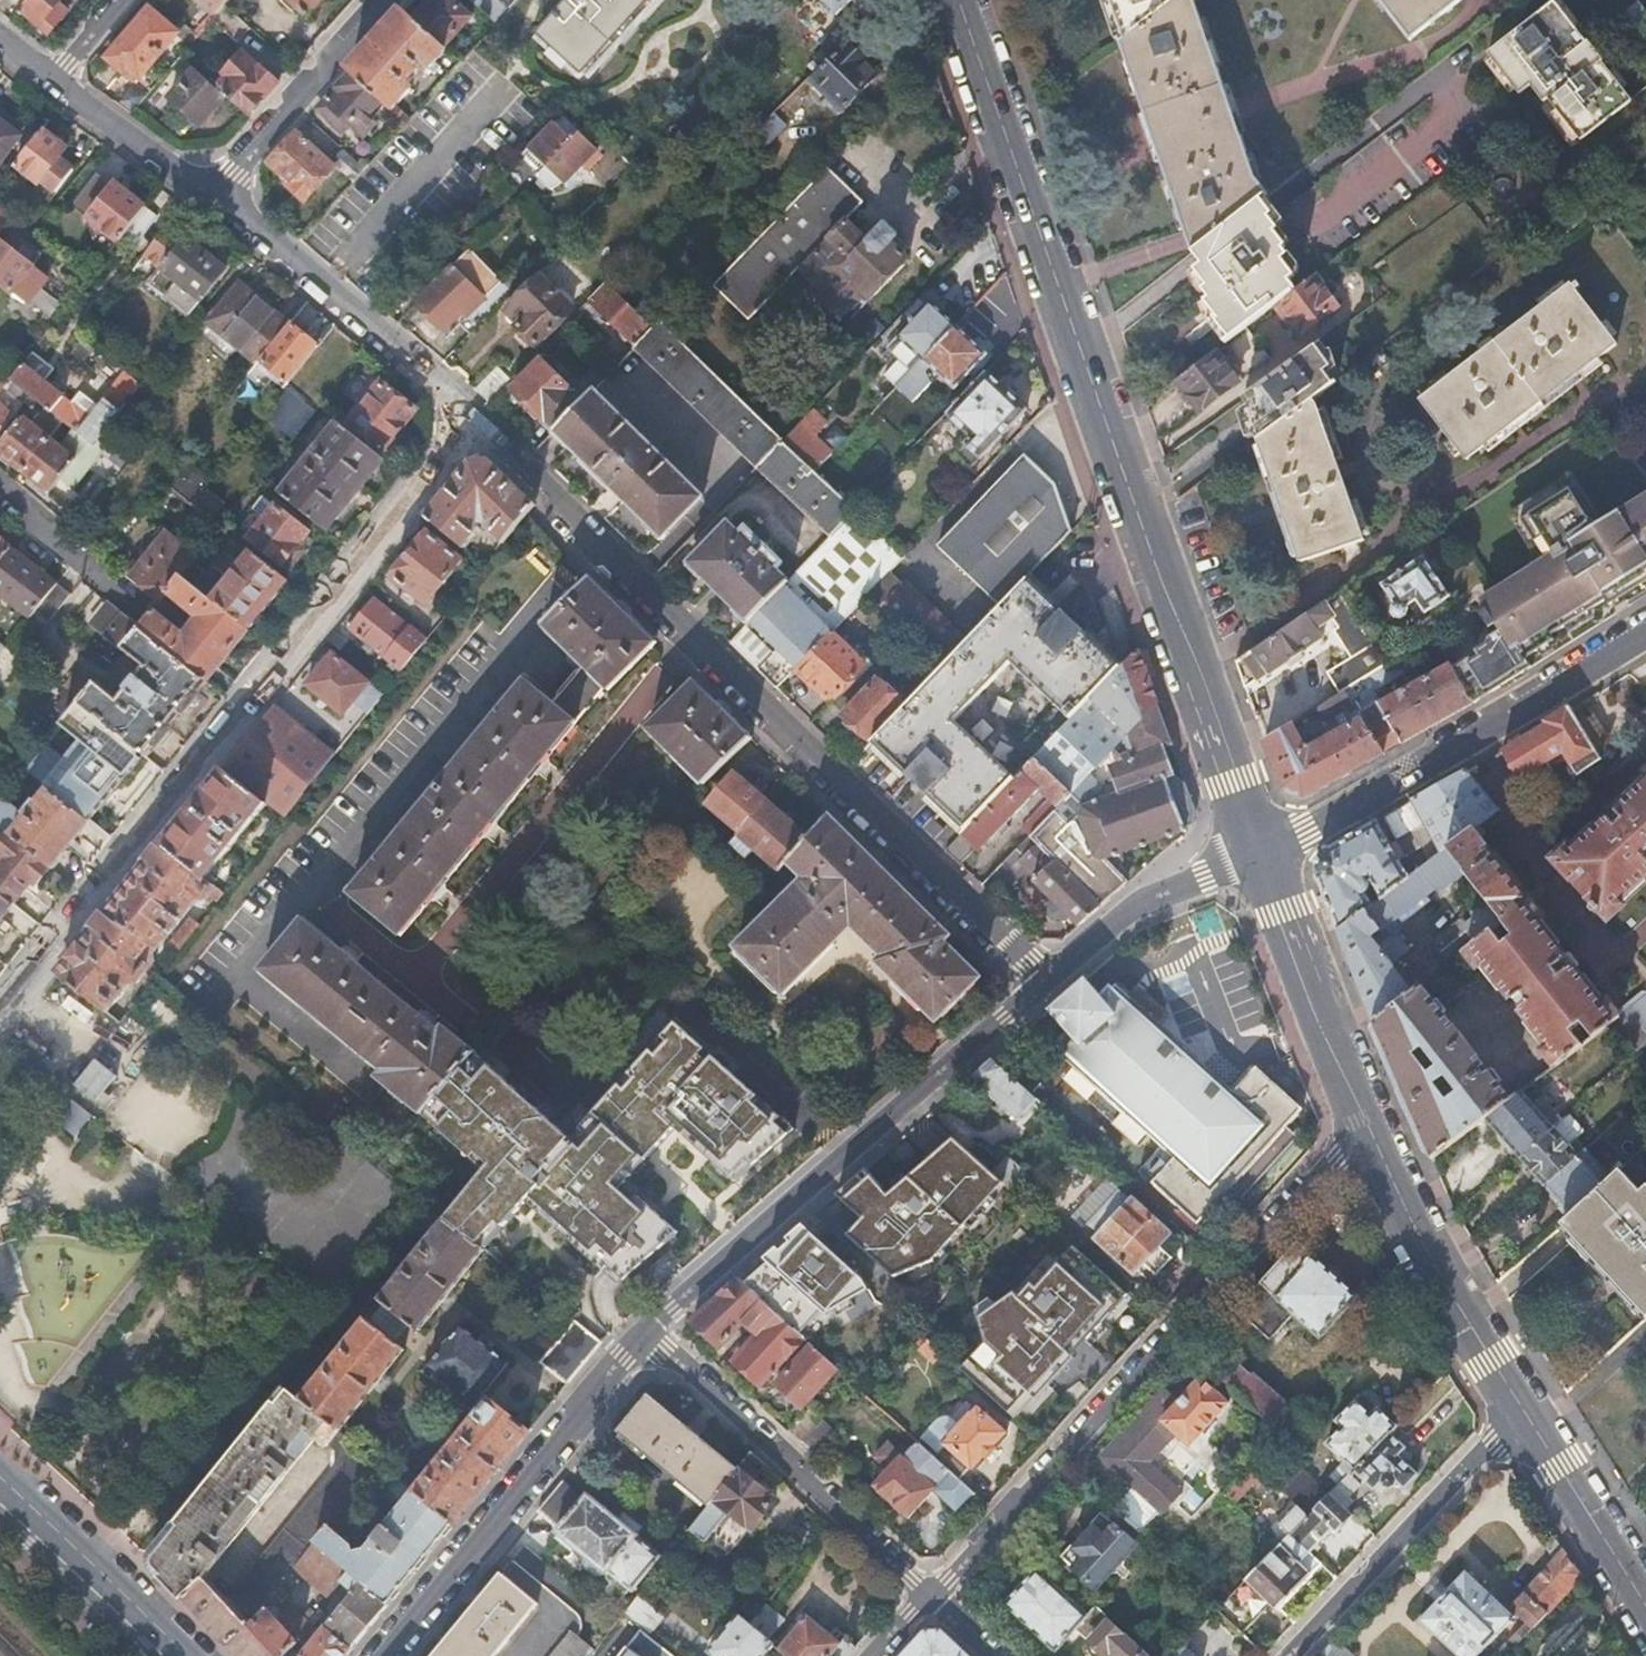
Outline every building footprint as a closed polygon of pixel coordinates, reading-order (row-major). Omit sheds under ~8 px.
[(19,11),(48,34),(60,20),(51,13),(62,0),(29,0),(19,11)] [(215,15),(222,7),(228,0),(196,0),(215,15)] [(232,15),(242,13),(240,0),(230,0),(232,15)] [(307,18),(322,0),(286,0),(307,18)] [(442,48),(469,18),(448,0),(438,0),(431,9),(425,4),(410,19),(442,48)] [(425,4),(431,9),(438,0),(428,0),(425,4)] [(495,25),(507,12),(494,0),(468,0),(495,25)] [(508,11),(518,0),(496,0),(508,11)] [(654,0),(571,0),(536,40),(581,79),(654,0)] [(837,12),(849,0),(826,0),(837,12)] [(1127,42),(1181,0),(1112,0),(1127,42)] [(1193,254),(1266,197),(1269,195),(1256,186),(1191,0),(1181,0),(1127,42),(1121,46),(1193,254)] [(1410,41),(1461,0),(1378,0),(1410,41)] [(1552,4),(1487,58),(1520,100),(1531,91),(1543,107),(1548,103),(1582,143),(1631,103),(1552,4)] [(132,30),(109,60),(137,82),(174,38),(179,32),(148,7),(130,28),(132,30)] [(215,15),(210,21),(236,43),(248,29),(222,7),(215,15)] [(1643,43),(1645,40),(1645,17),(1638,7),(1625,17),(1643,43)] [(402,12),(347,73),(388,109),(390,111),(444,50),(442,48),(410,19),(402,12)] [(179,32),(174,38),(186,48),(196,37),(185,26),(179,32)] [(859,32),(811,80),(835,104),(831,108),(837,114),(879,71),(866,59),(876,49),(859,32)] [(214,87),(224,96),(248,116),(274,86),(242,57),(214,87)] [(194,70),(169,99),(199,125),(224,96),(214,87),(194,70)] [(347,73),(316,107),(326,117),(324,120),(341,135),(347,129),(361,140),(388,109),(347,73)] [(565,109),(523,154),(555,185),(564,178),(567,180),(610,135),(591,118),(583,128),(565,109)] [(773,112),(728,157),(740,169),(785,125),(773,112)] [(23,138),(0,121),(0,168),(23,138)] [(58,161),(66,151),(44,133),(16,168),(17,169),(15,171),(18,173),(19,170),(40,186),(42,183),(56,193),(72,172),(58,161)] [(268,161),(290,182),(287,186),(304,201),(332,169),(293,133),(268,161)] [(621,147),(598,171),(614,185),(638,161),(621,147)] [(333,163),(353,181),(363,170),(343,152),(333,163)] [(828,163),(713,281),(750,316),(801,263),(823,285),(819,290),(843,314),(864,292),(870,297),(909,257),(903,252),(909,246),(899,236),(901,234),(886,219),(876,229),(866,219),(859,227),(847,216),(864,198),(828,163)] [(97,178),(73,210),(117,244),(144,209),(113,186),(110,189),(97,178)] [(1266,197),(1193,254),(1205,268),(1199,275),(1208,289),(1204,291),(1211,300),(1207,304),(1221,320),(1218,324),(1230,340),(1246,329),(1275,307),(1303,286),(1297,276),(1302,272),(1292,259),(1299,255),(1291,244),(1294,241),(1283,228),(1285,224),(1266,197)] [(144,209),(117,244),(128,253),(156,218),(144,209)] [(14,222),(0,211),(0,240),(14,222)] [(168,226),(146,255),(163,269),(151,283),(190,314),(226,270),(197,248),(202,242),(192,234),(187,240),(186,239),(186,240),(168,226)] [(13,237),(4,250),(13,257),(23,245),(13,237)] [(11,297),(41,260),(23,245),(13,257),(4,250),(0,247),(0,288),(11,297)] [(469,250),(417,303),(447,330),(467,309),(472,313),(485,300),(503,282),(469,250)] [(538,277),(506,311),(518,322),(517,326),(516,330),(516,334),(517,338),(520,342),(524,345),(529,344),(532,343),(535,345),(571,308),(538,277)] [(1314,277),(1303,286),(1275,307),(1299,337),(1337,308),(1314,277)] [(588,299),(637,346),(654,329),(605,283),(588,299)] [(1570,286),(1420,400),(1465,460),(1616,345),(1570,286)] [(239,288),(207,326),(236,349),(256,364),(259,361),(287,326),(239,288)] [(472,313),(462,323),(470,332),(493,308),(485,300),(472,313)] [(930,303),(898,338),(924,362),(957,326),(930,303)] [(634,349),(757,468),(782,441),(659,323),(654,329),(637,346),(634,349)] [(287,326),(259,361),(288,384),(317,347),(288,325),(287,326)] [(202,334),(230,356),(236,349),(207,326),(202,334)] [(957,326),(924,362),(932,369),(954,389),(985,353),(957,326)] [(80,341),(67,357),(82,368),(95,352),(80,341)] [(1319,345),(1245,399),(1248,408),(1245,410),(1252,428),(1255,426),(1260,439),(1334,382),(1326,372),(1334,365),(1319,345)] [(1362,361),(1365,363),(1372,375),(1390,362),(1379,348),(1362,361)] [(1214,352),(1176,381),(1200,412),(1238,383),(1214,352)] [(31,358),(10,385),(29,401),(60,425),(71,433),(91,448),(102,434),(118,414),(104,403),(89,421),(44,384),(51,374),(31,358)] [(256,364),(244,378),(262,391),(271,381),(283,390),(283,389),(288,384),(259,361),(256,364)] [(512,390),(555,431),(583,401),(540,361),(512,390)] [(924,362),(899,390),(907,396),(932,369),(924,362)] [(500,363),(475,388),(488,400),(513,374),(500,363)] [(989,368),(949,411),(973,433),(958,450),(973,465),(1029,406),(989,368)] [(125,376),(112,393),(126,404),(139,387),(125,376)] [(381,385),(348,424),(382,451),(415,411),(381,385)] [(283,390),(262,416),(292,439),(296,435),(314,413),(283,389),(283,390)] [(555,431),(663,536),(702,495),(593,392),(583,401),(555,431)] [(112,393),(104,403),(118,414),(126,404),(112,393)] [(1313,403),(1258,445),(1301,564),(1364,540),(1313,403)] [(0,405),(0,425),(10,413),(0,405)] [(0,447),(0,458),(20,474),(45,443),(19,422),(0,447)] [(340,425),(282,497),(326,532),(384,459),(340,425)] [(45,443),(20,474),(47,495),(57,481),(62,484),(91,448),(71,433),(57,451),(45,443)] [(91,448),(62,484),(71,491),(110,442),(102,434),(91,448)] [(858,434),(846,448),(874,475),(887,460),(858,434)] [(292,439),(280,454),(288,460),(304,441),(296,435),(292,439)] [(1622,447),(1615,438),(1601,447),(1608,456),(1622,447)] [(757,468),(830,537),(855,510),(846,503),(820,477),(782,441),(757,468)] [(1026,454),(942,542),(1004,602),(1072,531),(1058,485),(1026,454)] [(180,457),(159,484),(189,508),(211,480),(180,457)] [(470,462),(426,516),(465,549),(481,528),(480,523),(486,523),(487,528),(505,543),(527,515),(534,506),(489,461),(470,462)] [(820,477),(846,503),(857,491),(829,466),(820,477)] [(1610,520),(1596,516),(1571,475),(1514,510),(1541,553),(1537,564),(1491,592),(1499,605),(1480,615),(1489,630),(1482,652),(1472,657),(1493,695),(1522,677),(1532,671),(1526,661),(1554,643),(1551,637),(1607,603),(1610,609),(1612,608),(1645,588),(1645,497),(1610,520)] [(248,541),(287,571),(308,545),(301,540),(308,532),(262,497),(251,512),(263,521),(248,541)] [(830,537),(787,582),(750,622),(730,643),(777,688),(795,669),(833,629),(869,591),(892,567),(902,556),(855,510),(830,537)] [(729,525),(691,564),(750,622),(787,582),(777,572),(782,565),(747,531),(741,537),(729,525)] [(163,530),(126,576),(160,605),(182,577),(193,564),(198,557),(163,530)] [(428,532),(393,576),(427,604),(462,560),(428,532)] [(14,550),(0,539),(0,567),(14,550)] [(213,601),(248,629),(290,577),(254,549),(241,565),(228,555),(217,569),(230,579),(213,601)] [(30,620),(58,585),(14,550),(0,567),(0,597),(30,620)] [(1423,559),(1382,586),(1395,607),(1392,610),(1391,612),(1391,616),(1391,619),(1393,621),(1396,623),(1400,624),(1403,623),(1406,621),(1407,619),(1407,616),(1406,613),(1404,610),(1415,602),(1424,615),(1428,612),(1432,617),(1447,607),(1444,602),(1449,599),(1423,559)] [(193,564),(182,577),(194,586),(204,572),(193,564)] [(905,624),(947,663),(973,635),(909,576),(906,579),(892,567),(869,591),(905,624)] [(213,601),(182,577),(160,605),(150,617),(140,629),(207,682),(248,629),(213,601)] [(590,577),(544,625),(582,663),(605,685),(609,689),(655,642),(620,607),(590,577)] [(1068,720),(1118,668),(1028,582),(870,748),(961,834),(1011,782),(953,726),(1011,665),(1068,720)] [(1339,595),(1254,652),(1235,665),(1244,690),(1323,637),(1317,628),(1332,619),(1337,628),(1334,631),(1351,658),(1326,672),(1339,695),(1342,693),(1387,666),(1339,595)] [(351,629),(403,671),(429,638),(414,626),(412,629),(374,600),(351,629)] [(92,624),(124,649),(140,629),(108,604),(92,624)] [(143,666),(119,698),(98,682),(83,682),(80,686),(50,662),(43,670),(81,702),(146,755),(148,756),(156,746),(158,747),(171,731),(170,729),(183,711),(185,712),(198,696),(197,695),(207,682),(140,629),(124,649),(143,666)] [(833,629),(795,669),(831,703),(872,658),(850,638),(847,642),(833,629)] [(1138,648),(1038,754),(1074,788),(1136,725),(1157,702),(1138,648)] [(305,688),(342,717),(364,690),(368,684),(331,654),(305,688)] [(1395,661),(1387,666),(1342,693),(1362,717),(1385,756),(1429,731),(1473,706),(1452,670),(1448,664),(1379,706),(1376,692),(1404,676),(1401,670),(1413,664),(1409,656),(1396,664),(1395,661)] [(1452,670),(1473,706),(1493,695),(1472,657),(1452,670)] [(872,658),(831,703),(857,727),(856,731),(867,741),(870,740),(873,742),(909,702),(887,680),(891,676),(872,658)] [(582,663),(552,701),(575,720),(605,685),(582,663)] [(524,680),(350,892),(400,932),(575,720),(552,701),(524,680)] [(695,682),(649,728),(706,785),(752,738),(719,706),(695,682)] [(364,690),(378,702),(383,696),(368,684),(364,690)] [(1339,695),(1264,741),(1283,792),(1305,800),(1350,775),(1385,756),(1362,717),(1342,693),(1339,695)] [(94,743),(75,767),(90,779),(98,770),(119,786),(146,755),(81,702),(66,720),(94,743)] [(1138,752),(1114,766),(1111,770),(1109,774),(1112,785),(1117,795),(1173,775),(1162,745),(1171,742),(1157,702),(1136,725),(1138,752)] [(275,704),(223,769),(249,790),(251,787),(287,816),(335,755),(298,727),(298,722),(275,704)] [(1528,739),(1502,755),(1520,782),(1564,756),(1576,778),(1601,761),(1571,710),(1569,707),(1544,722),(1540,731),(1528,739)] [(1038,754),(947,852),(961,866),(979,845),(985,843),(999,826),(1005,831),(1011,824),(1007,820),(1038,789),(1057,806),(1064,800),(1074,788),(1038,754)] [(223,769),(162,844),(211,883),(217,875),(264,816),(271,807),(249,790),(223,769)] [(735,769),(704,801),(735,831),(766,798),(735,769)] [(1442,855),(1449,849),(1473,831),(1498,813),(1470,772),(1444,787),(1414,804),(1442,855)] [(1080,816),(1098,860),(1102,859),(1111,855),(1114,858),(1117,856),(1116,853),(1141,844),(1142,847),(1146,845),(1144,842),(1164,835),(1166,838),(1169,837),(1168,833),(1179,829),(1182,832),(1185,832),(1185,827),(1192,824),(1194,815),(1194,801),(1188,786),(1187,786),(1185,786),(1174,777),(1173,775),(1117,795),(1102,801),(1096,803),(1095,800),(1091,801),(1092,804),(1082,808),(1080,816)] [(1572,851),(1567,846),(1553,858),(1572,881),(1578,876),(1592,893),(1587,898),(1607,917),(1621,907),(1616,901),(1645,874),(1645,783),(1572,851)] [(1112,785),(1098,790),(1102,801),(1117,795),(1112,785)] [(7,836),(51,870),(88,822),(85,818),(48,790),(25,819),(1,802),(0,804),(0,831),(7,836)] [(766,798),(735,831),(725,841),(743,858),(753,848),(776,870),(785,860),(808,837),(766,798)] [(1029,837),(1099,907),(1126,883),(1102,859),(1098,860),(1080,816),(1064,800),(1057,806),(1054,809),(1029,837)] [(1327,906),(1337,931),(1373,905),(1367,898),(1374,887),(1382,899),(1408,879),(1442,855),(1414,804),(1408,807),(1384,820),(1396,842),(1414,832),(1424,851),(1413,859),(1416,866),(1404,874),(1376,825),(1327,852),(1329,856),(1322,862),(1319,869),(1321,877),(1316,879),(1327,906)] [(96,805),(85,818),(88,822),(110,839),(122,824),(96,805)] [(1020,828),(1029,837),(1054,809),(1050,806),(1043,809),(1032,822),(1028,820),(1020,828)] [(271,807),(264,816),(278,827),(285,819),(271,807)] [(808,837),(785,860),(805,879),(786,897),(784,895),(734,946),(781,991),(831,941),(828,938),(846,920),(885,958),(879,964),(938,1022),(981,978),(945,942),(951,936),(895,881),(829,815),(808,837)] [(1449,849),(1467,875),(1488,903),(1504,925),(1467,954),(1478,970),(1485,966),(1549,1051),(1543,1056),(1553,1072),(1612,1028),(1621,1022),(1473,831),(1449,849)] [(0,846),(0,894),(15,906),(33,883),(38,886),(51,870),(7,836),(0,846)] [(1029,837),(983,885),(997,900),(1018,877),(1012,871),(1021,859),(1039,877),(1036,880),(1080,924),(1099,907),(1029,837)] [(162,844),(94,931),(145,971),(152,964),(156,959),(157,950),(197,898),(205,898),(214,885),(211,883),(162,844)] [(1358,982),(1375,1025),(1414,995),(1396,972),(1414,958),(1398,936),(1398,924),(1431,900),(1430,894),(1436,890),(1441,894),(1467,875),(1449,849),(1442,855),(1408,879),(1382,899),(1373,905),(1337,931),(1358,982)] [(214,885),(225,894),(232,886),(217,875),(211,883),(214,885)] [(15,906),(0,894),(0,925),(15,906)] [(1466,952),(1467,954),(1504,925),(1488,903),(1465,922),(1461,920),(1433,941),(1450,963),(1466,952)] [(191,919),(172,942),(180,949),(199,926),(191,919)] [(262,971),(385,1070),(380,1076),(424,1112),(470,1060),(476,1053),(442,1027),(439,1031),(304,921),(262,971)] [(59,974),(107,1012),(129,982),(139,981),(140,979),(145,971),(94,931),(59,974)] [(152,964),(145,971),(156,980),(163,973),(152,964)] [(145,971),(140,979),(150,987),(154,982),(156,980),(145,971)] [(1084,979),(1048,1011),(1070,1034),(1055,1050),(1071,1065),(1150,1135),(1166,1149),(1176,1157),(1153,1182),(1200,1224),(1215,1206),(1288,1124),(1304,1106),(1257,1065),(1234,1091),(1116,985),(1102,999),(1084,979)] [(1403,1091),(1433,1161),(1486,1122),(1508,1106),(1477,1063),(1480,1062),(1458,1031),(1455,1034),(1421,989),(1414,995),(1375,1025),(1403,1091)] [(1640,996),(1622,1011),(1622,1021),(1621,1022),(1612,1028),(1637,1057),(1645,1049),(1645,996),(1640,996)] [(723,1008),(713,1019),(726,1031),(736,1020),(723,1008)] [(568,1137),(476,1053),(424,1112),(486,1170),(445,1221),(484,1252),(526,1204),(620,1286),(679,1232),(616,1177),(637,1154),(645,1161),(675,1129),(736,1181),(797,1131),(676,1022),(568,1137)] [(971,1079),(1017,1121),(1037,1099),(992,1060),(971,1079)] [(1150,1135),(1071,1065),(1061,1076),(1140,1146),(1150,1135)] [(84,1103),(67,1090),(37,1127),(55,1140),(84,1103)] [(1486,1122),(1520,1158),(1551,1131),(1560,1124),(1547,1109),(1538,1116),(1521,1096),(1508,1106),(1486,1122)] [(1288,1124),(1215,1206),(1227,1216),(1300,1134),(1288,1124)] [(1520,1158),(1546,1186),(1576,1159),(1585,1151),(1576,1141),(1566,1148),(1551,1131),(1520,1158)] [(888,1196),(866,1169),(838,1192),(866,1217),(851,1235),(894,1277),(933,1264),(1005,1184),(955,1139),(888,1196)] [(1570,1213),(1620,1169),(1623,1166),(1619,1162),(1596,1181),(1576,1159),(1546,1186),(1570,1213)] [(1603,1270),(1645,1231),(1645,1189),(1641,1193),(1620,1169),(1570,1213),(1560,1222),(1603,1270)] [(1170,1233),(1120,1190),(1085,1229),(1135,1273),(1144,1263),(1159,1275),(1175,1257),(1161,1244),(1170,1233)] [(445,1221),(382,1300),(419,1331),(484,1252),(445,1221)] [(789,1240),(741,1281),(800,1335),(822,1307),(827,1311),(872,1290),(864,1278),(805,1225),(789,1240)] [(1645,1317),(1645,1316),(1645,1231),(1603,1270),(1645,1317)] [(1298,1243),(1237,1311),(1279,1347),(1299,1326),(1317,1343),(1359,1297),(1298,1243)] [(1052,1275),(1020,1309),(1063,1349),(1094,1315),(1096,1317),(1113,1299),(1089,1278),(1084,1285),(1070,1272),(1064,1273),(1057,1280),(1052,1275)] [(741,1281),(692,1323),(720,1349),(746,1324),(753,1332),(774,1311),(741,1281)] [(999,1291),(993,1285),(978,1301),(962,1318),(990,1343),(988,1344),(1032,1383),(1063,1349),(1020,1309),(999,1291)] [(753,1332),(762,1338),(737,1364),(763,1388),(794,1354),(806,1340),(800,1335),(774,1311),(753,1332)] [(832,1358),(857,1382),(896,1342),(871,1317),(832,1358)] [(367,1318),(302,1400),(339,1430),(405,1348),(367,1318)] [(575,1323),(541,1365),(568,1387),(603,1344),(575,1323)] [(461,1328),(422,1375),(469,1413),(507,1366),(490,1351),(493,1346),(482,1337),(479,1342),(461,1328)] [(921,1349),(936,1363),(945,1353),(930,1340),(921,1349)] [(803,1362),(783,1385),(791,1391),(786,1397),(793,1404),(798,1398),(807,1406),(841,1371),(816,1348),(803,1362)] [(1221,1379),(1278,1432),(1300,1409),(1280,1390),(1276,1393),(1255,1374),(1252,1377),(1236,1363),(1221,1379)] [(1163,1390),(1138,1418),(1166,1443),(1174,1434),(1188,1446),(1229,1401),(1202,1376),(1178,1403),(1163,1390)] [(289,1389),(156,1554),(153,1566),(183,1598),(204,1579),(314,1443),(324,1451),(326,1448),(331,1452),(334,1469),(227,1603),(246,1623),(277,1586),(289,1571),(311,1545),(329,1524),(366,1478),(378,1463),(339,1430),(302,1400),(289,1389)] [(1341,1425),(1325,1443),(1343,1459),(1318,1487),(1302,1471),(1283,1491),(1298,1505),(1308,1515),(1329,1492),(1388,1431),(1395,1424),(1361,1392),(1335,1419),(1341,1425)] [(618,1434),(708,1505),(738,1466),(648,1396),(618,1434)] [(967,1403),(952,1422),(959,1427),(974,1409),(967,1403)] [(491,1404),(416,1494),(454,1525),(492,1479),(529,1434),(491,1404)] [(942,1420),(940,1421),(921,1443),(959,1477),(970,1463),(976,1467),(1007,1433),(1007,1423),(995,1414),(988,1415),(986,1418),(974,1409),(959,1427),(952,1422),(949,1420),(946,1419),(944,1419),(942,1420)] [(812,1410),(789,1434),(802,1445),(825,1421),(812,1410)] [(1102,1458),(1132,1485),(1112,1507),(1141,1532),(1161,1509),(1153,1502),(1172,1481),(1150,1462),(1166,1443),(1138,1418),(1102,1458)] [(825,1421),(802,1445),(817,1460),(838,1434),(825,1421)] [(1388,1431),(1329,1492),(1346,1507),(1353,1499),(1348,1494),(1360,1481),(1355,1476),(1359,1472),(1379,1490),(1388,1482),(1390,1485),(1394,1484),(1396,1482),(1403,1488),(1417,1474),(1396,1455),(1404,1446),(1388,1431)] [(870,1468),(882,1479),(877,1486),(910,1515),(933,1491),(957,1512),(975,1491),(959,1477),(921,1443),(907,1459),(891,1445),(870,1468)] [(738,1466),(708,1505),(691,1527),(707,1539),(721,1522),(725,1525),(735,1512),(752,1526),(772,1502),(757,1490),(762,1484),(757,1480),(766,1468),(749,1451),(738,1466)] [(1193,1461),(1176,1476),(1189,1489),(1176,1501),(1190,1516),(1219,1491),(1193,1461)] [(366,1478),(399,1505),(412,1490),(378,1463),(366,1478)] [(1250,1463),(1223,1492),(1235,1502),(1253,1483),(1257,1486),(1265,1476),(1250,1463)] [(556,1525),(553,1528),(557,1532),(556,1535),(571,1547),(574,1544),(586,1554),(584,1559),(586,1566),(598,1574),(604,1573),(607,1569),(610,1572),(612,1569),(637,1588),(661,1557),(636,1538),(640,1534),(638,1532),(641,1527),(624,1514),(620,1519),(588,1494),(584,1499),(563,1482),(540,1511),(556,1525)] [(399,1505),(364,1548),(357,1551),(356,1547),(329,1524),(311,1545),(345,1572),(387,1607),(422,1565),(454,1525),(416,1494),(412,1490),(399,1505)] [(1298,1505),(1281,1526),(1278,1523),(1267,1535),(1271,1539),(1278,1532),(1285,1538),(1291,1532),(1311,1551),(1332,1530),(1337,1533),(1354,1515),(1346,1507),(1329,1492),(1308,1515),(1298,1505)] [(1101,1511),(1136,1542),(1147,1551),(1154,1544),(1141,1532),(1112,1507),(1108,1504),(1101,1511)] [(1072,1543),(1061,1556),(1095,1587),(1136,1542),(1101,1511),(1091,1523),(1095,1526),(1077,1547),(1072,1543)] [(1255,1569),(1222,1603),(1218,1609),(1242,1631),(1271,1600),(1281,1608),(1324,1563),(1311,1551),(1291,1532),(1285,1538),(1278,1532),(1271,1539),(1278,1545),(1272,1552),(1255,1569)] [(1556,1560),(1512,1606),(1527,1620),(1535,1626),(1582,1576),(1556,1537),(1546,1544),(1556,1560)] [(1262,1543),(1246,1561),(1255,1569),(1272,1552),(1262,1543)] [(311,1545),(289,1571),(324,1599),(336,1583),(345,1572),(311,1545)] [(1037,1569),(1005,1603),(1055,1650),(1074,1629),(1087,1615),(1037,1569)] [(1465,1570),(1421,1618),(1462,1655),(1477,1655),(1514,1616),(1465,1570)] [(183,1598),(232,1650),(236,1655),(237,1655),(347,1655),(387,1607),(345,1572),(336,1583),(350,1594),(313,1639),(308,1646),(300,1639),(299,1638),(280,1623),(269,1614),(254,1631),(246,1623),(227,1603),(204,1579),(183,1598)] [(435,1655),(495,1655),(538,1603),(502,1575),(435,1655)] [(324,1599),(303,1624),(309,1628),(311,1630),(344,1590),(336,1583),(324,1599)] [(277,1586),(246,1623),(254,1631),(269,1614),(273,1609),(285,1593),(277,1586)] [(640,1592),(626,1610),(653,1632),(667,1616),(640,1592)] [(1087,1615),(1074,1629),(1086,1640),(1088,1638),(1109,1616),(1096,1604),(1087,1615)] [(767,1605),(751,1624),(769,1640),(786,1620),(767,1605)] [(269,1614),(280,1623),(285,1618),(273,1609),(269,1614)] [(285,1618),(280,1623),(299,1638),(304,1632),(305,1633),(309,1628),(303,1624),(289,1612),(285,1618)] [(706,1650),(713,1655),(761,1655),(772,1643),(769,1640),(751,1624),(742,1616),(737,1613),(706,1650)] [(786,1655),(850,1655),(858,1648),(847,1640),(841,1646),(807,1617),(779,1649),(786,1655)] [(1497,1652),(1501,1655),(1507,1655),(1535,1626),(1527,1620),(1497,1652)] [(1091,1641),(1093,1643),(1103,1651),(1107,1652),(1109,1650),(1116,1655),(1149,1655),(1110,1621),(1091,1641)] [(1527,1655),(1584,1655),(1588,1652),(1568,1625),(1527,1655)] [(622,1655),(674,1655),(641,1630),(622,1655)] [(902,1655),(967,1655),(965,1654),(941,1632),(925,1630),(902,1655)] [(304,1632),(299,1638),(300,1639),(308,1646),(313,1639),(305,1633),(304,1632)] [(595,1649),(572,1632),(552,1655),(589,1655),(595,1649)] [(1086,1640),(1079,1647),(1085,1652),(1093,1643),(1091,1641),(1088,1638),(1086,1640)] [(1322,1655),(1323,1655),(1357,1655),(1337,1639),(1322,1655)] [(1200,1655),(1185,1641),(1171,1655),(1200,1655)]
